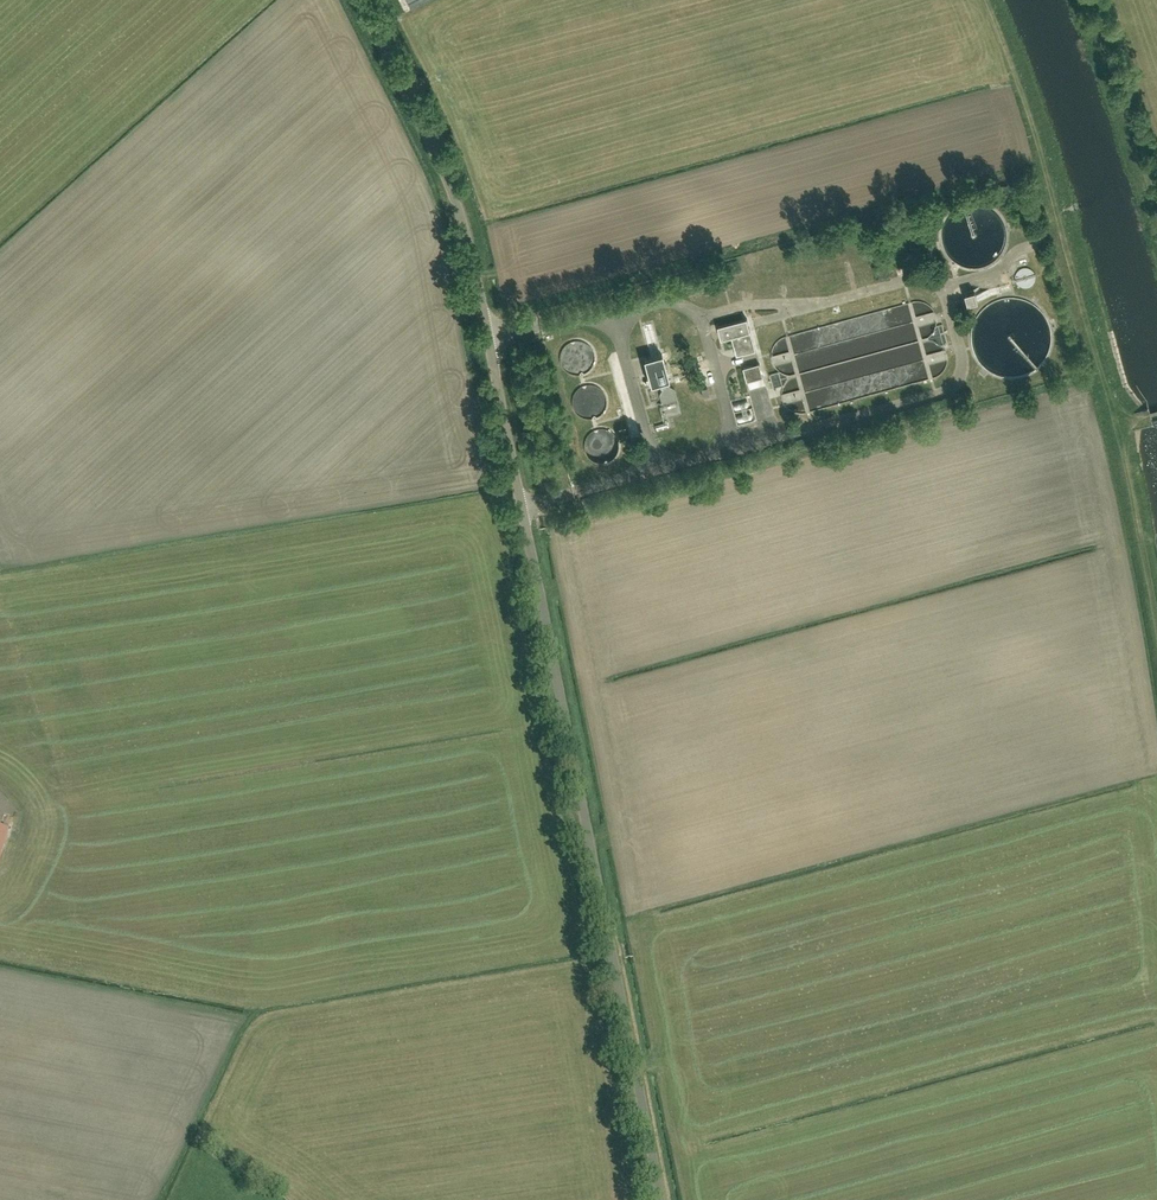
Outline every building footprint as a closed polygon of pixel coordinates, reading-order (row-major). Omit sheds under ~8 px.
[(1015,279),(1016,282),(1018,284),(1019,286),(1021,286),(1024,288),(1026,288),(1028,287),(1031,286),(1032,284),(1033,284),(1034,282),(1035,281),(1035,278),(1035,276),(1034,273),(1031,270),(1030,269),(1029,269),(1026,268),(1024,268),(1023,268),(1020,270),(1018,271),(1017,272),(1016,274),(1016,277),(1015,279)] [(968,304),(978,301),(975,291),(965,294),(968,304)] [(718,326),(722,339),(732,336),(737,355),(756,350),(747,319),(718,326)] [(651,385),(661,382),(663,389),(659,395),(663,406),(660,406),(663,421),(665,420),(666,425),(671,424),(668,416),(680,412),(674,389),(669,386),(667,380),(669,380),(662,354),(644,359),(651,385)] [(759,364),(743,368),(747,381),(763,377),(759,364)] [(709,396),(707,388),(701,389),(703,397),(709,396)] [(756,421),(749,396),(731,401),(738,426),(756,421)] [(8,829),(0,826),(0,855),(8,829)]
